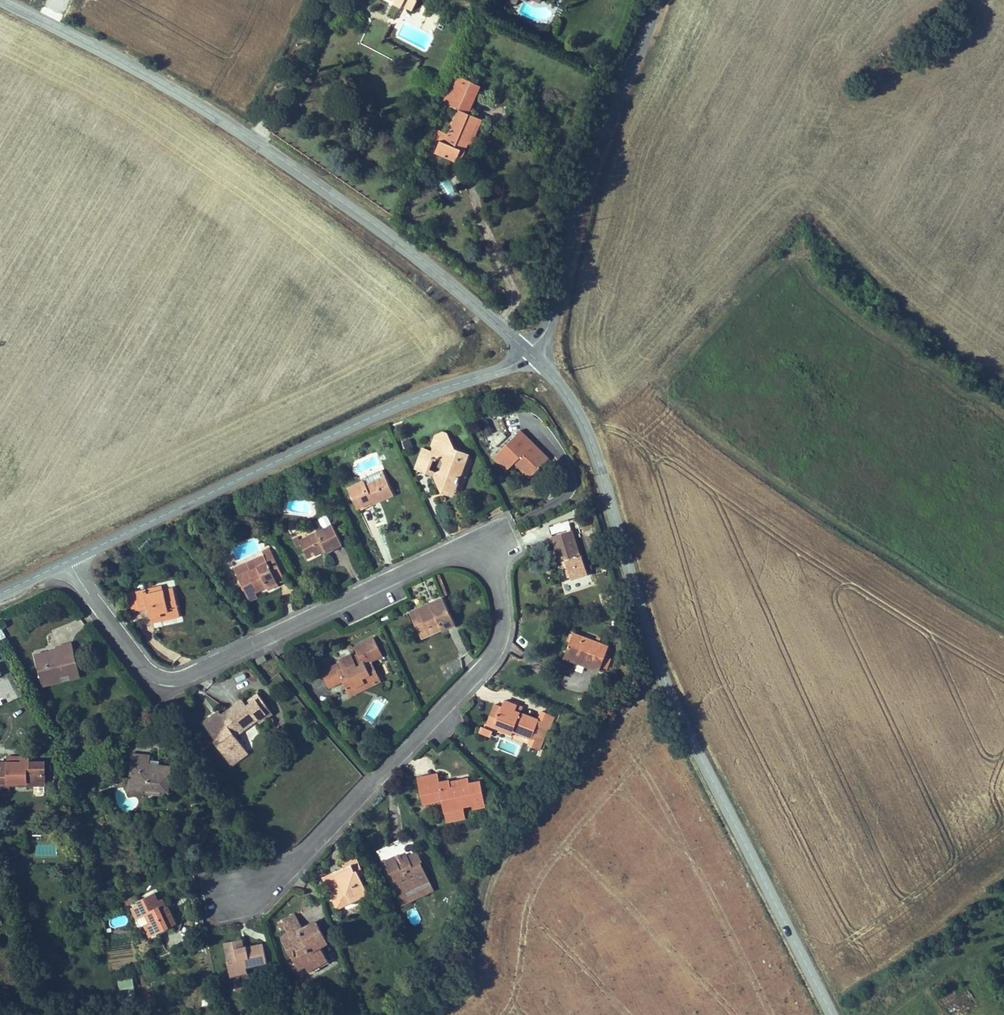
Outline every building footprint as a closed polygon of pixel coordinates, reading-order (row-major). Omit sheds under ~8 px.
[(418,0),(394,0),(393,2),(401,7),(402,5),(412,10),(418,0)] [(465,79),(454,73),(442,102),(458,109),(467,112),(474,96),(470,94),(460,90),(465,79)] [(470,94),(475,83),(465,79),(460,90),(470,94)] [(456,161),(464,141),(468,143),(479,117),(467,112),(458,109),(448,133),(443,131),(440,139),(435,152),(456,161)] [(482,119),(479,117),(468,143),(471,144),(482,119)] [(434,137),(440,139),(443,131),(437,129),(434,137)] [(464,141),(456,161),(460,162),(468,143),(464,141)] [(451,200),(459,195),(448,177),(440,182),(451,200)] [(486,419),(478,423),(486,436),(494,432),(486,419)] [(463,472),(469,457),(454,452),(446,434),(436,438),(438,443),(434,445),(437,452),(434,456),(424,452),(417,468),(431,474),(436,461),(442,459),(448,466),(443,476),(435,480),(443,492),(459,484),(460,479),(458,477),(458,472),(461,471),(463,472)] [(520,435),(491,460),(502,473),(511,465),(517,460),(533,477),(547,465),(533,449),(530,452),(522,442),(524,440),(520,435)] [(411,439),(403,441),(405,450),(413,447),(411,439)] [(533,477),(517,460),(511,465),(526,483),(533,477)] [(350,493),(358,511),(374,504),(384,499),(386,503),(396,498),(386,473),(366,482),(368,485),(350,493)] [(459,484),(443,492),(454,496),(459,484)] [(298,545),(297,543),(293,545),(295,551),(300,549),(306,562),(327,552),(329,556),(342,549),(333,529),(298,545)] [(570,536),(550,541),(554,555),(557,565),(563,563),(565,569),(569,584),(588,579),(582,559),(577,561),(570,536)] [(283,579),(272,553),(264,556),(266,561),(258,565),(258,564),(249,568),(252,575),(239,581),(242,586),(237,589),(240,597),(245,595),(250,605),(258,602),(256,597),(263,593),(262,590),(266,588),(268,591),(269,594),(279,590),(279,588),(276,582),(283,579)] [(563,563),(557,565),(559,571),(565,569),(563,563)] [(252,575),(249,568),(236,574),(239,581),(252,575)] [(286,585),(283,579),(276,582),(279,588),(286,585)] [(146,597),(163,593),(162,587),(145,591),(146,597)] [(179,620),(173,590),(163,593),(146,597),(145,591),(134,593),(139,612),(148,610),(151,620),(160,618),(160,613),(167,612),(170,622),(179,620)] [(139,612),(134,593),(125,595),(129,614),(139,612)] [(444,599),(409,615),(413,626),(416,625),(420,635),(439,627),(441,631),(442,633),(457,627),(444,599)] [(160,618),(151,620),(152,625),(170,622),(167,612),(160,613),(160,618)] [(416,625),(413,626),(420,641),(441,631),(439,627),(420,635),(416,625)] [(611,649),(577,635),(571,648),(569,653),(587,661),(586,663),(602,671),(611,649)] [(363,647),(355,651),(357,655),(352,658),(355,665),(343,670),(340,663),(333,666),(341,684),(347,681),(352,691),(370,683),(364,670),(370,667),(382,661),(373,642),(363,647)] [(30,646),(30,679),(51,679),(51,674),(61,674),(61,679),(72,679),(72,644),(65,644),(54,644),(54,646),(30,646)] [(587,661),(569,653),(566,661),(600,675),(602,671),(586,663),(587,661)] [(352,658),(340,663),(343,670),(355,665),(352,658)] [(341,684),(333,666),(321,672),(329,690),(341,684)] [(370,683),(377,680),(370,667),(364,670),(370,683)] [(273,675),(268,668),(262,672),(267,679),(273,675)] [(352,691),(346,694),(349,702),(380,688),(377,680),(370,683),(352,691)] [(347,681),(341,684),(346,694),(352,691),(347,681)] [(0,697),(0,705),(15,698),(12,691),(0,697)] [(240,758),(233,745),(257,731),(259,736),(272,728),(260,707),(249,714),(245,709),(221,723),(222,725),(216,729),(214,726),(206,731),(214,744),(211,746),(223,767),(240,758)] [(492,716),(485,734),(493,736),(495,733),(512,739),(532,746),(530,752),(542,756),(545,746),(543,745),(547,734),(550,735),(555,721),(542,716),(538,726),(522,720),(512,717),(514,711),(504,707),(502,714),(493,711),(492,716)] [(512,717),(522,720),(524,714),(514,711),(512,717)] [(204,726),(206,731),(214,726),(221,723),(218,717),(204,726)] [(511,742),(512,739),(495,733),(493,736),(511,742)] [(152,758),(133,757),(133,777),(142,777),(141,792),(152,792),(155,788),(161,788),(165,792),(176,793),(177,768),(163,768),(163,770),(152,770),(152,758)] [(6,769),(26,770),(27,761),(7,760),(6,769)] [(0,769),(0,800),(5,800),(6,795),(6,790),(23,791),(23,795),(42,796),(43,771),(26,770),(6,769),(0,769)] [(142,777),(133,777),(132,792),(141,792),(142,777)] [(437,782),(426,783),(428,800),(439,798),(438,789),(437,782)] [(420,810),(441,808),(443,820),(463,817),(462,813),(471,812),(472,817),(482,816),(480,791),(467,792),(466,787),(457,788),(458,800),(448,800),(447,788),(438,789),(439,798),(428,800),(426,783),(417,784),(420,810)] [(155,788),(152,792),(152,796),(165,796),(165,792),(161,788),(155,788)] [(457,788),(447,788),(448,800),(458,800),(457,788)] [(394,881),(388,885),(398,904),(405,900),(404,897),(419,889),(421,892),(430,887),(421,869),(423,868),(418,859),(407,865),(398,870),(396,865),(388,869),(394,881)] [(342,875),(351,871),(358,886),(364,883),(355,865),(340,871),(342,875)] [(394,881),(388,869),(381,873),(388,885),(394,881)] [(335,878),(322,883),(329,899),(338,895),(342,903),(344,902),(346,907),(364,899),(358,886),(351,871),(342,875),(335,878)] [(435,896),(430,887),(421,892),(419,889),(404,897),(405,900),(398,904),(403,913),(435,896)] [(338,895),(329,899),(336,915),(348,910),(346,907),(344,902),(342,903),(338,895)] [(139,907),(132,910),(137,921),(147,917),(150,925),(144,928),(148,939),(155,936),(170,929),(167,923),(171,921),(169,916),(164,918),(162,913),(165,912),(161,903),(157,905),(154,897),(138,905),(139,907)] [(367,904),(364,899),(346,907),(348,910),(349,912),(367,904)] [(283,939),(299,931),(293,920),(286,923),(277,928),(283,939)] [(172,933),(170,929),(155,936),(157,940),(172,933)] [(283,939),(279,941),(286,956),(295,952),(301,965),(293,969),(290,971),(295,980),(306,974),(310,982),(323,976),(319,970),(327,966),(318,950),(324,947),(315,929),(301,936),(299,931),(283,939)] [(269,967),(264,950),(248,954),(247,950),(245,951),(240,952),(238,944),(225,947),(230,965),(225,967),(228,979),(246,974),(246,973),(269,967)] [(295,952),(286,956),(293,969),(301,965),(295,952)] [(246,974),(228,979),(230,985),(248,980),(246,974)] [(119,997),(134,997),(134,980),(119,980),(119,997)]
